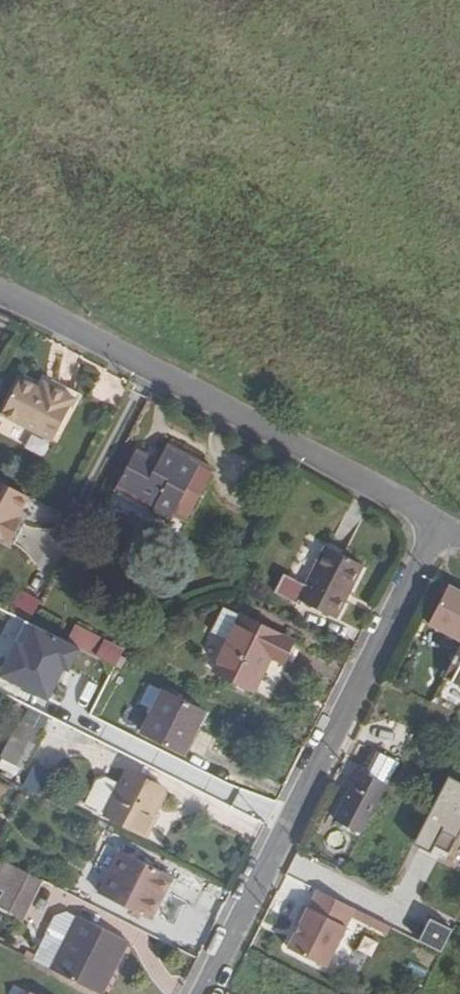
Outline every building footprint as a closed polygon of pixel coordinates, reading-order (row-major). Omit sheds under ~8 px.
[(40,389),(20,378),(2,413),(52,440),(74,399),(55,389),(52,396),(40,389)] [(55,389),(43,382),(40,389),(52,396),(55,389)] [(186,521),(214,471),(167,445),(157,464),(136,452),(116,488),(153,508),(151,511),(169,522),(174,514),(186,521)] [(27,496),(0,482),(0,539),(10,544),(22,522),(15,519),(27,496)] [(362,565),(326,547),(307,586),(284,575),(275,593),(298,604),(300,600),(335,619),(362,565)] [(459,642),(459,589),(443,581),(423,623),(459,642)] [(229,641),(241,617),(230,611),(223,613),(213,632),(229,641)] [(81,648),(69,642),(15,616),(0,645),(0,675),(24,687),(49,700),(64,667),(70,670),(81,648)] [(292,642),(241,617),(214,671),(252,689),(269,656),(283,662),(292,642)] [(77,627),(69,642),(81,648),(116,665),(121,655),(124,650),(77,627)] [(459,685),(459,649),(446,677),(459,685)] [(24,687),(0,675),(0,691),(17,700),(24,687)] [(140,702),(153,709),(162,692),(148,685),(140,702)] [(162,692),(153,709),(141,733),(184,753),(205,711),(163,691),(162,692)] [(42,733),(19,722),(2,757),(24,768),(42,733)] [(364,833),(401,763),(372,749),(336,819),(364,833)] [(121,786),(106,814),(145,834),(154,817),(152,816),(165,790),(128,772),(121,786)] [(459,833),(459,782),(450,777),(419,836),(450,853),(459,833)] [(106,814),(121,786),(106,778),(96,781),(84,804),(106,814)] [(171,876),(120,851),(100,891),(150,917),(171,876)] [(4,861),(0,870),(0,887),(6,890),(0,904),(0,906),(23,917),(41,880),(4,861)] [(291,948),(329,967),(355,916),(358,910),(359,909),(320,890),(312,907),(307,905),(300,920),(304,922),(291,948)] [(377,920),(358,910),(355,916),(374,926),(377,920)] [(53,970),(101,993),(102,993),(128,941),(79,916),(66,942),(53,970)] [(420,941),(442,952),(454,929),(432,918),(420,941)] [(33,959),(53,970),(66,942),(46,932),(33,959)]
